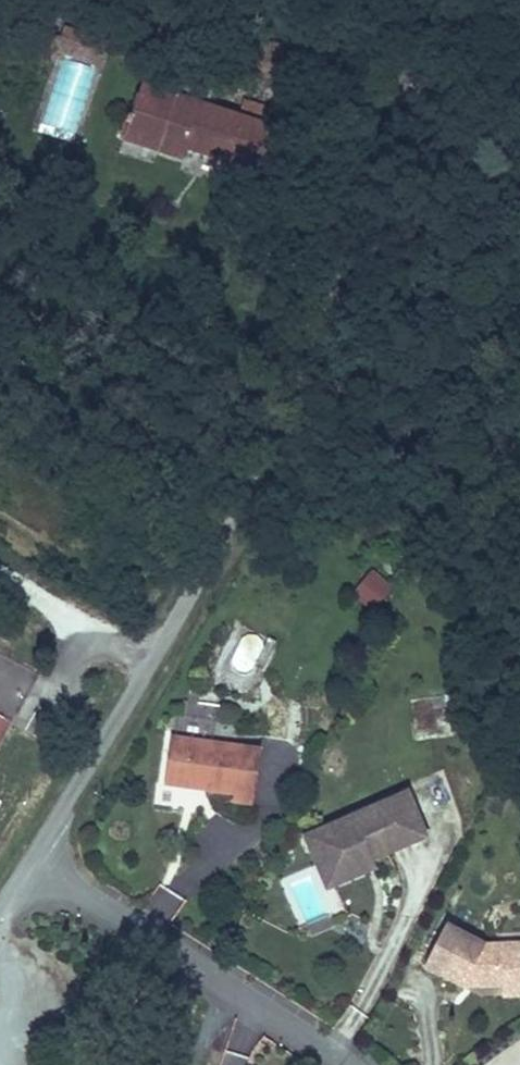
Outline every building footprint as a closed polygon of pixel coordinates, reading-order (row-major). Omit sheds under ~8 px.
[(88,36),(65,29),(61,43),(53,41),(46,62),(54,64),(58,51),(81,58),(88,36)] [(108,41),(88,36),(81,58),(101,64),(108,41)] [(244,109),(273,116),(278,98),(273,60),(248,65),(248,95),(244,109)] [(233,151),(262,159),(273,116),(244,109),(208,99),(205,109),(180,102),(183,92),(150,84),(135,138),(190,153),(193,140),(233,151)] [(262,159),(233,151),(230,160),(269,171),(283,119),(273,116),(262,159)] [(392,588),(373,573),(354,595),(373,610),(392,588)] [(419,699),(420,715),(441,714),(440,699),(419,699)] [(179,722),(177,740),(212,745),(215,726),(179,722)] [(177,740),(171,739),(165,788),(228,796),(227,805),(253,809),(260,751),(212,745),(177,740)] [(320,831),(344,885),(377,871),(374,865),(430,841),(409,792),(320,831)] [(327,893),(344,885),(320,831),(303,838),(327,893)] [(463,989),(503,988),(519,988),(519,944),(485,945),(447,926),(425,970),(463,989)] [(503,988),(503,1001),(519,1000),(519,988),(503,988)]
